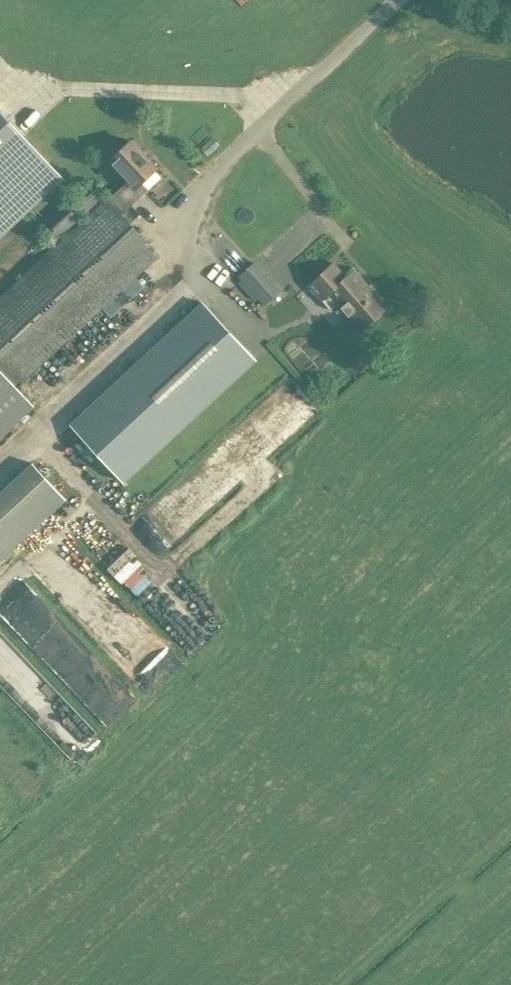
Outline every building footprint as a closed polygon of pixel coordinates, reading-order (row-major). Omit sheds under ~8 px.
[(64,177),(0,109),(0,237),(64,177)] [(0,297),(0,435),(33,405),(16,386),(159,254),(121,214),(147,190),(141,183),(157,168),(131,140),(110,159),(129,180),(109,199),(90,179),(40,226),(57,245),(0,297)] [(256,262),(241,276),(265,303),(280,289),(256,262)] [(354,270),(346,276),(334,262),(308,284),(330,309),(337,303),(360,330),(386,307),(354,270)] [(122,480),(255,357),(204,303),(72,426),(122,480)] [(111,308),(99,316),(106,327),(118,319),(111,308)] [(163,532),(306,408),(288,387),(145,511),(163,532)] [(22,539),(15,532),(59,491),(33,462),(0,492),(0,560),(22,539)] [(102,519),(85,535),(130,583),(147,568),(102,519)] [(35,566),(149,692),(175,668),(61,542),(35,566)] [(67,646),(16,598),(0,615),(0,620),(48,666),(67,646)] [(175,624),(180,644),(195,641),(191,621),(175,624)] [(75,678),(112,726),(132,710),(95,662),(75,678)] [(69,708),(46,733),(75,758),(97,733),(69,708)]
